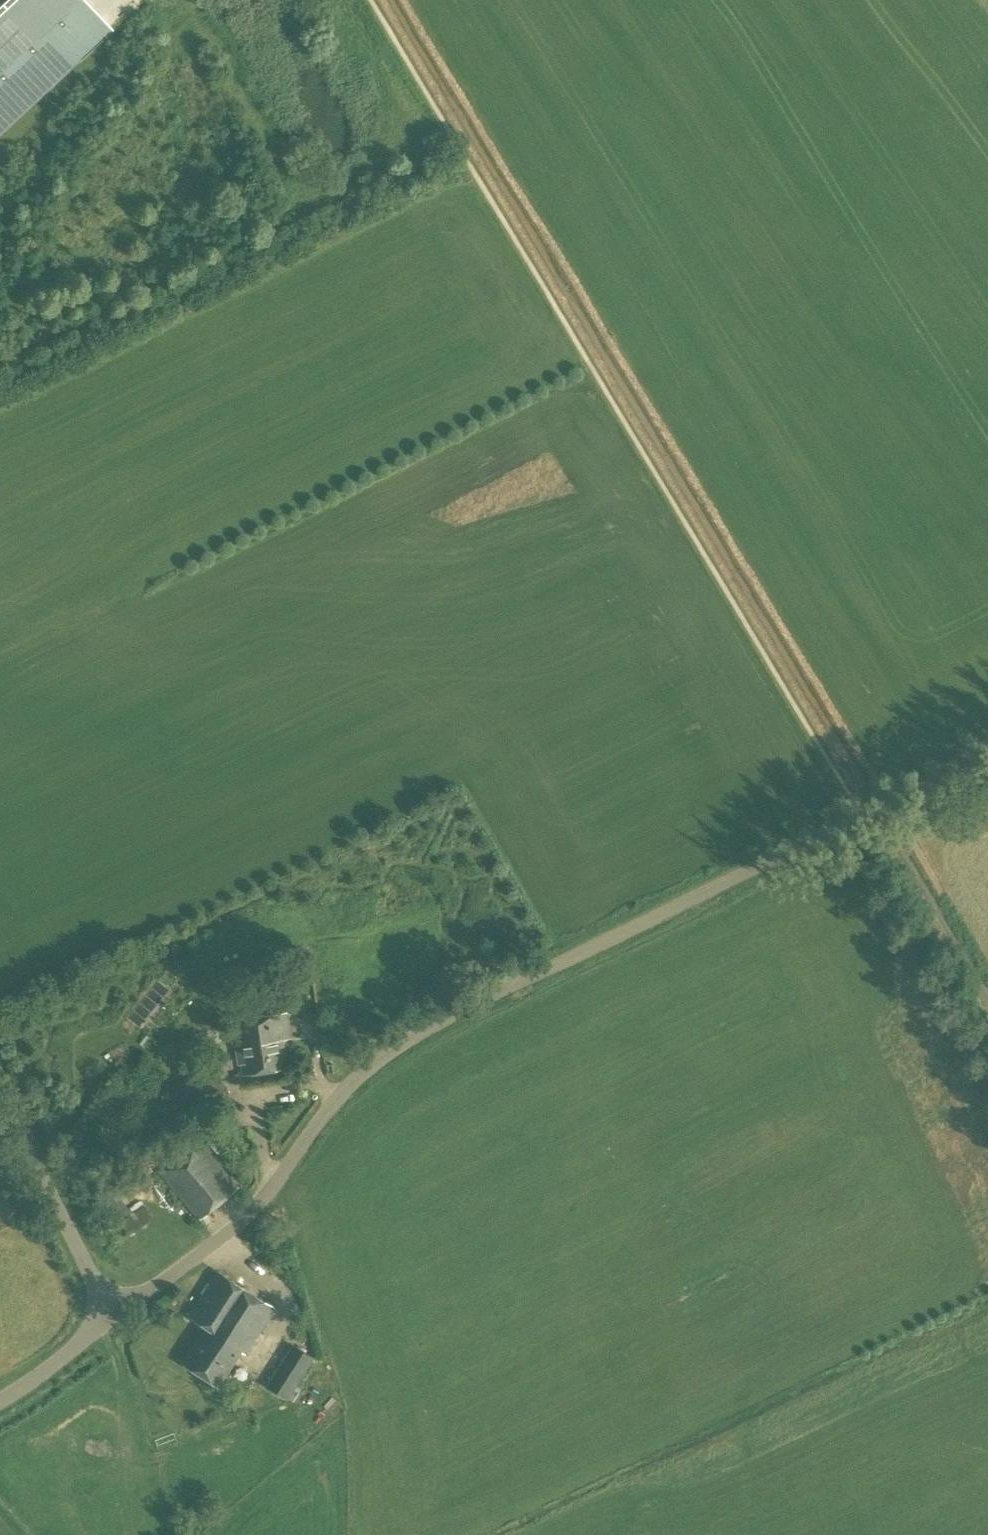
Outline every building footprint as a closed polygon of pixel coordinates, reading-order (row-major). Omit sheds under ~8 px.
[(98,44),(68,12),(81,0),(0,0),(0,135),(98,44)] [(286,1067),(281,1039),(290,1038),(287,1013),(234,1020),(238,1044),(236,1045),(239,1064),(241,1064),(242,1074),(286,1067)] [(205,1111),(227,1089),(195,1059),(174,1081),(205,1111)] [(200,1219),(235,1184),(190,1138),(154,1174),(200,1219)] [(128,1233),(152,1218),(144,1205),(120,1221),(128,1233)] [(246,1354),(275,1307),(217,1270),(188,1316),(206,1328),(183,1363),(218,1386),(241,1351),(246,1354)] [(287,1399),(313,1358),(292,1344),(265,1386),(287,1399)]
